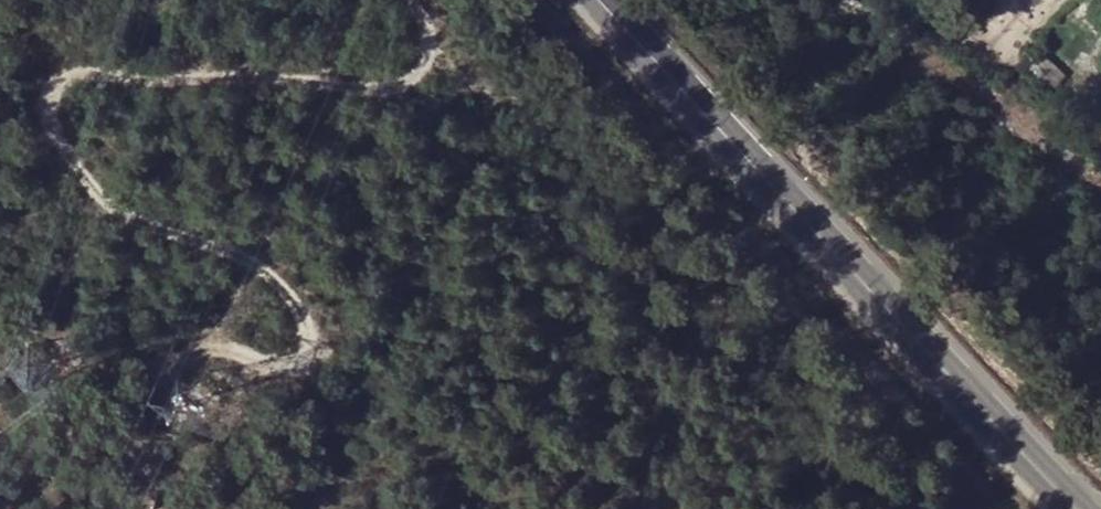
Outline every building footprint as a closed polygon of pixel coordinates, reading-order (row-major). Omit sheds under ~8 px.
[(1051,92),(1066,76),(1037,49),(1023,67),(1051,92)]
